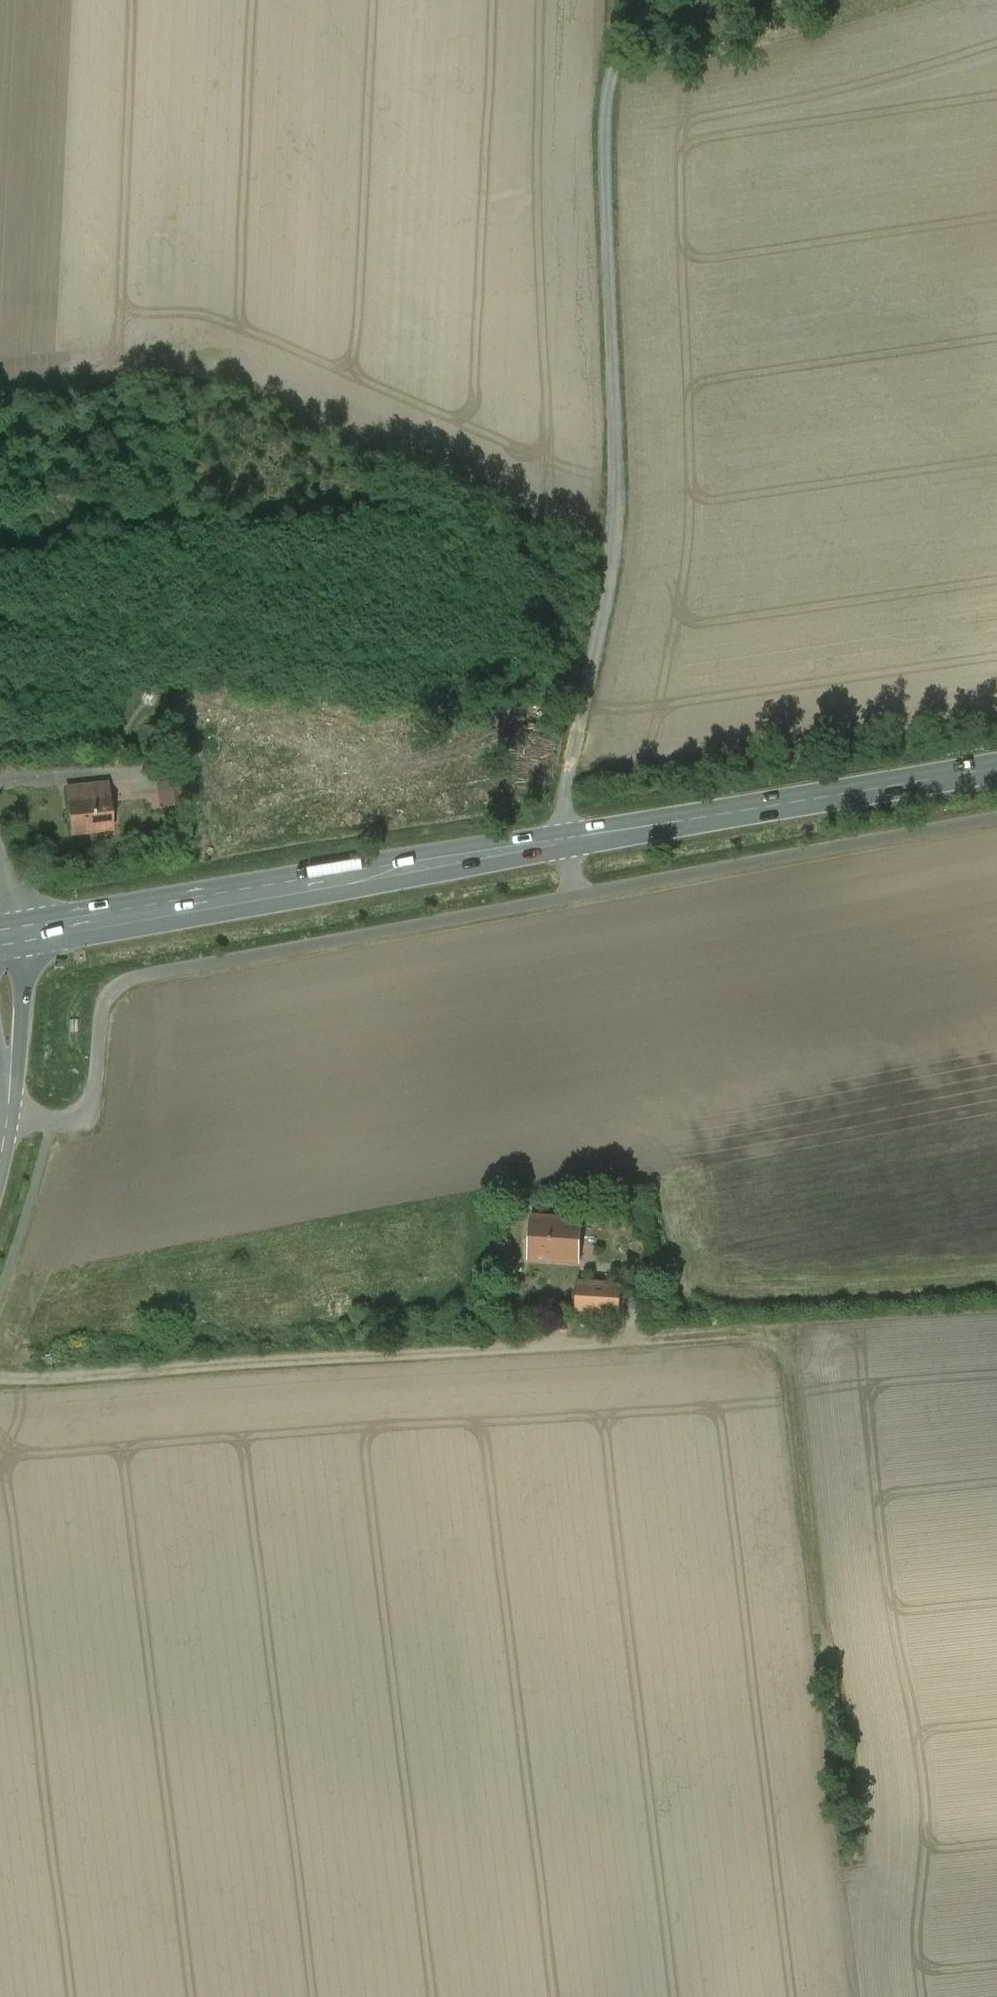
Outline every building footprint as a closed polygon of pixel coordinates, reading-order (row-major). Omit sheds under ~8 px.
[(149,795),(150,807),(185,804),(181,757),(153,759),(155,795),(149,795)] [(114,773),(73,778),(79,829),(120,824),(114,773)] [(583,1220),(532,1216),(529,1258),(580,1261),(583,1220)] [(622,1285),(578,1282),(576,1309),(620,1312),(622,1285)]
